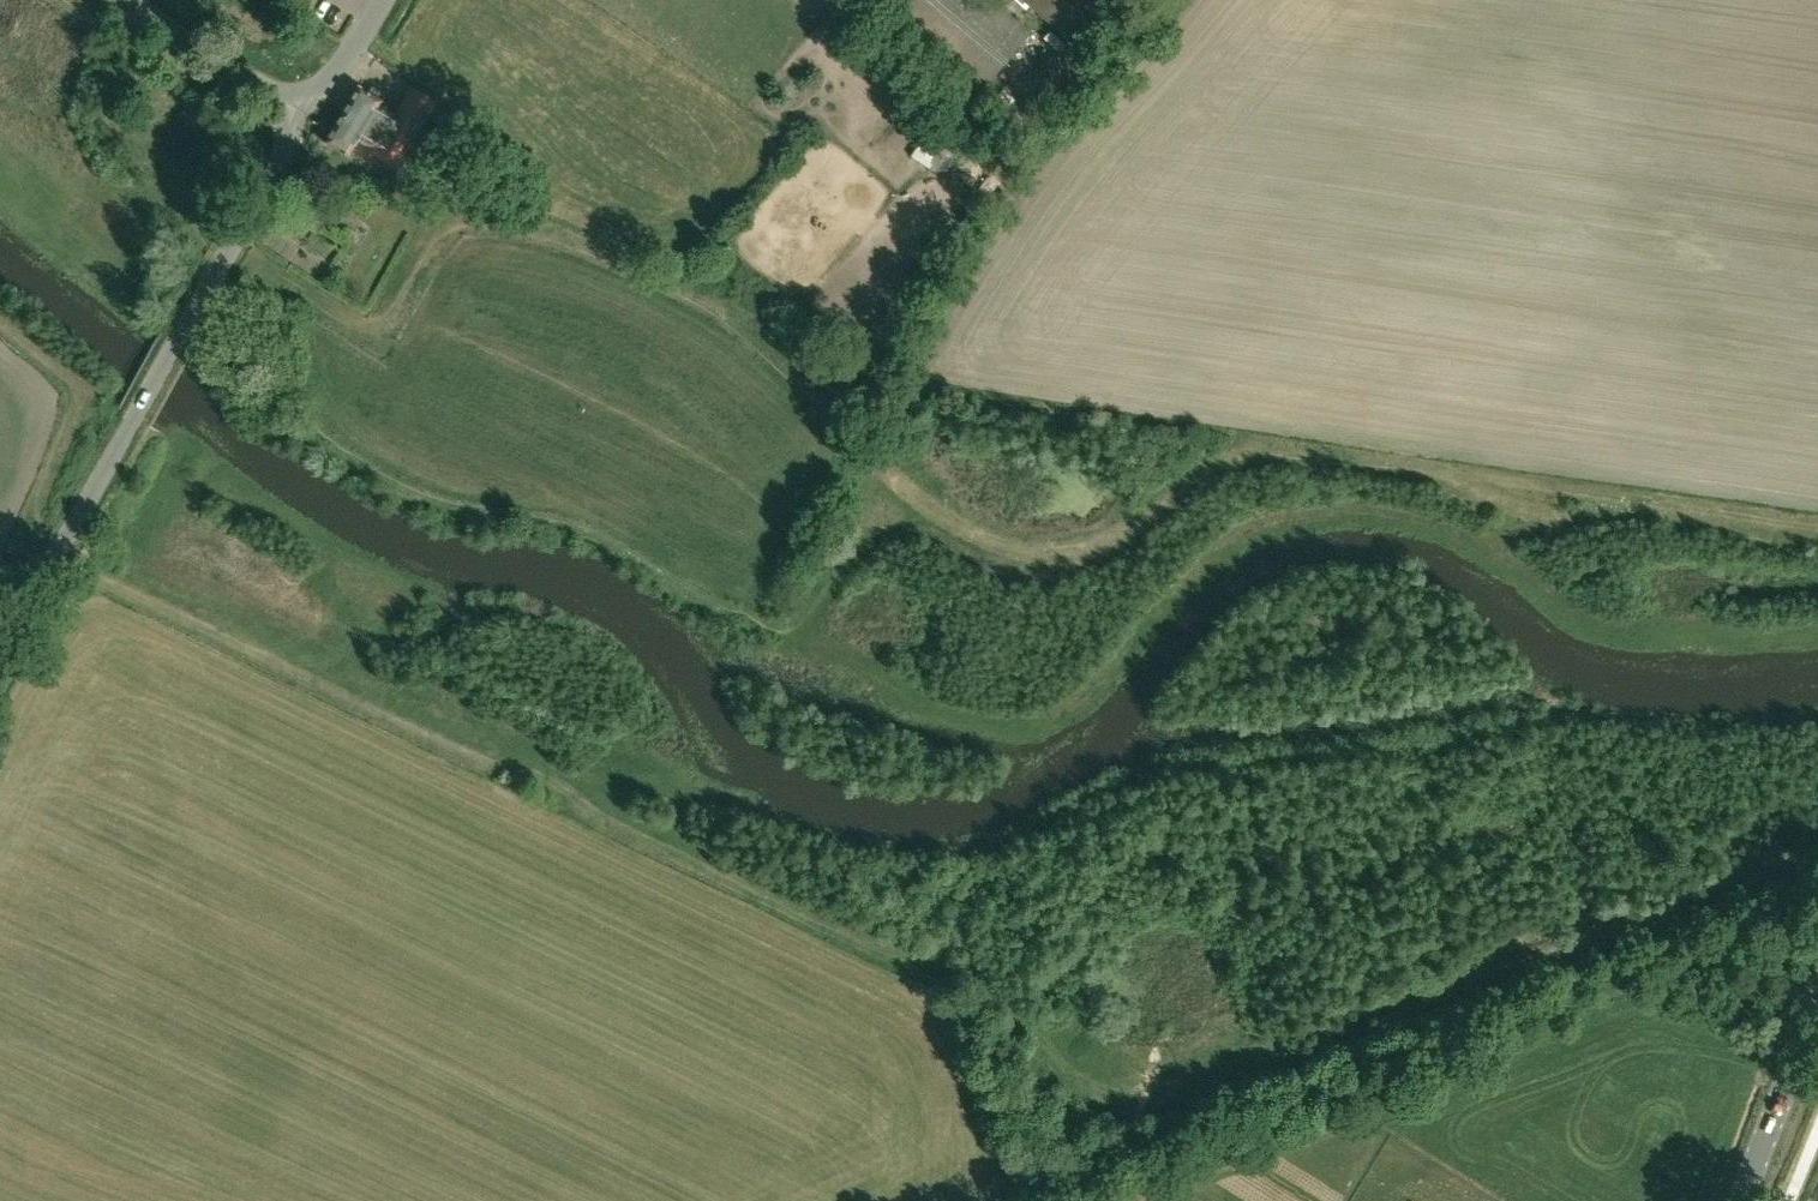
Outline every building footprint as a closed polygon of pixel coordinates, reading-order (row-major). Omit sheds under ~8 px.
[(1029,34),(989,0),(891,0),(883,9),(980,92),(1029,34)] [(1105,6),(1098,0),(1024,0),(1074,43),(1105,6)] [(420,128),(395,113),(379,103),(385,94),(373,87),(370,92),(359,86),(325,142),(349,156),(359,139),(375,149),(373,152),(398,167),(420,128)]
